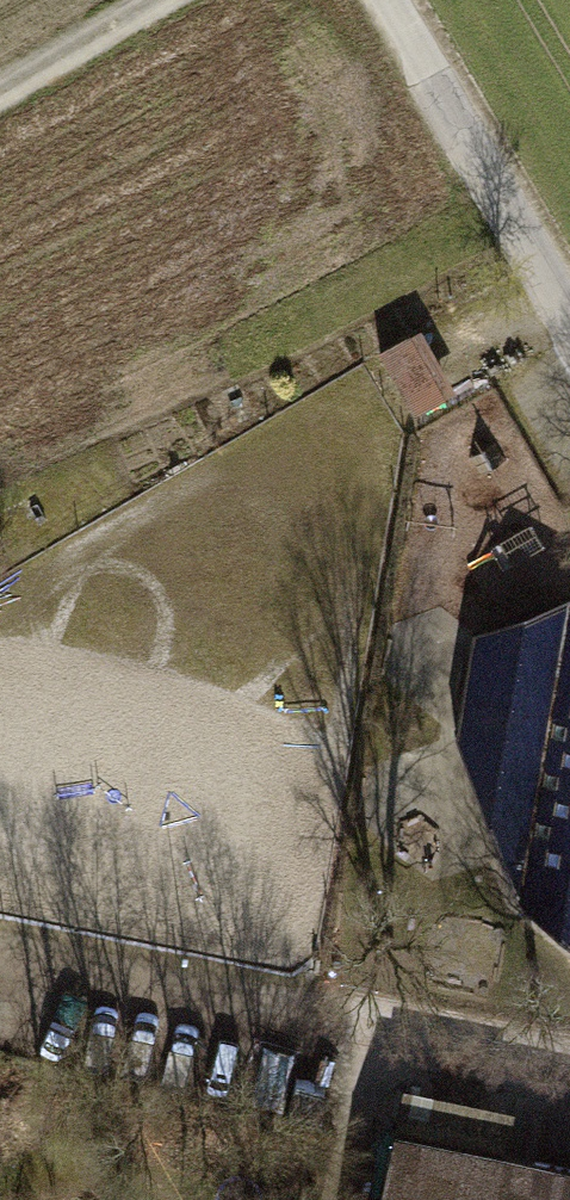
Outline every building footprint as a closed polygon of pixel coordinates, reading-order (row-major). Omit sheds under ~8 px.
[(472,633),(455,738),(529,797),(484,814),(517,901),(569,944),(569,596),(472,633)] [(529,797),(455,738),(484,814),(529,797)] [(515,1107),(517,1079),(409,1069),(406,1096),(515,1107)] [(380,1199),(569,1199),(569,1170),(394,1133),(380,1199)]
